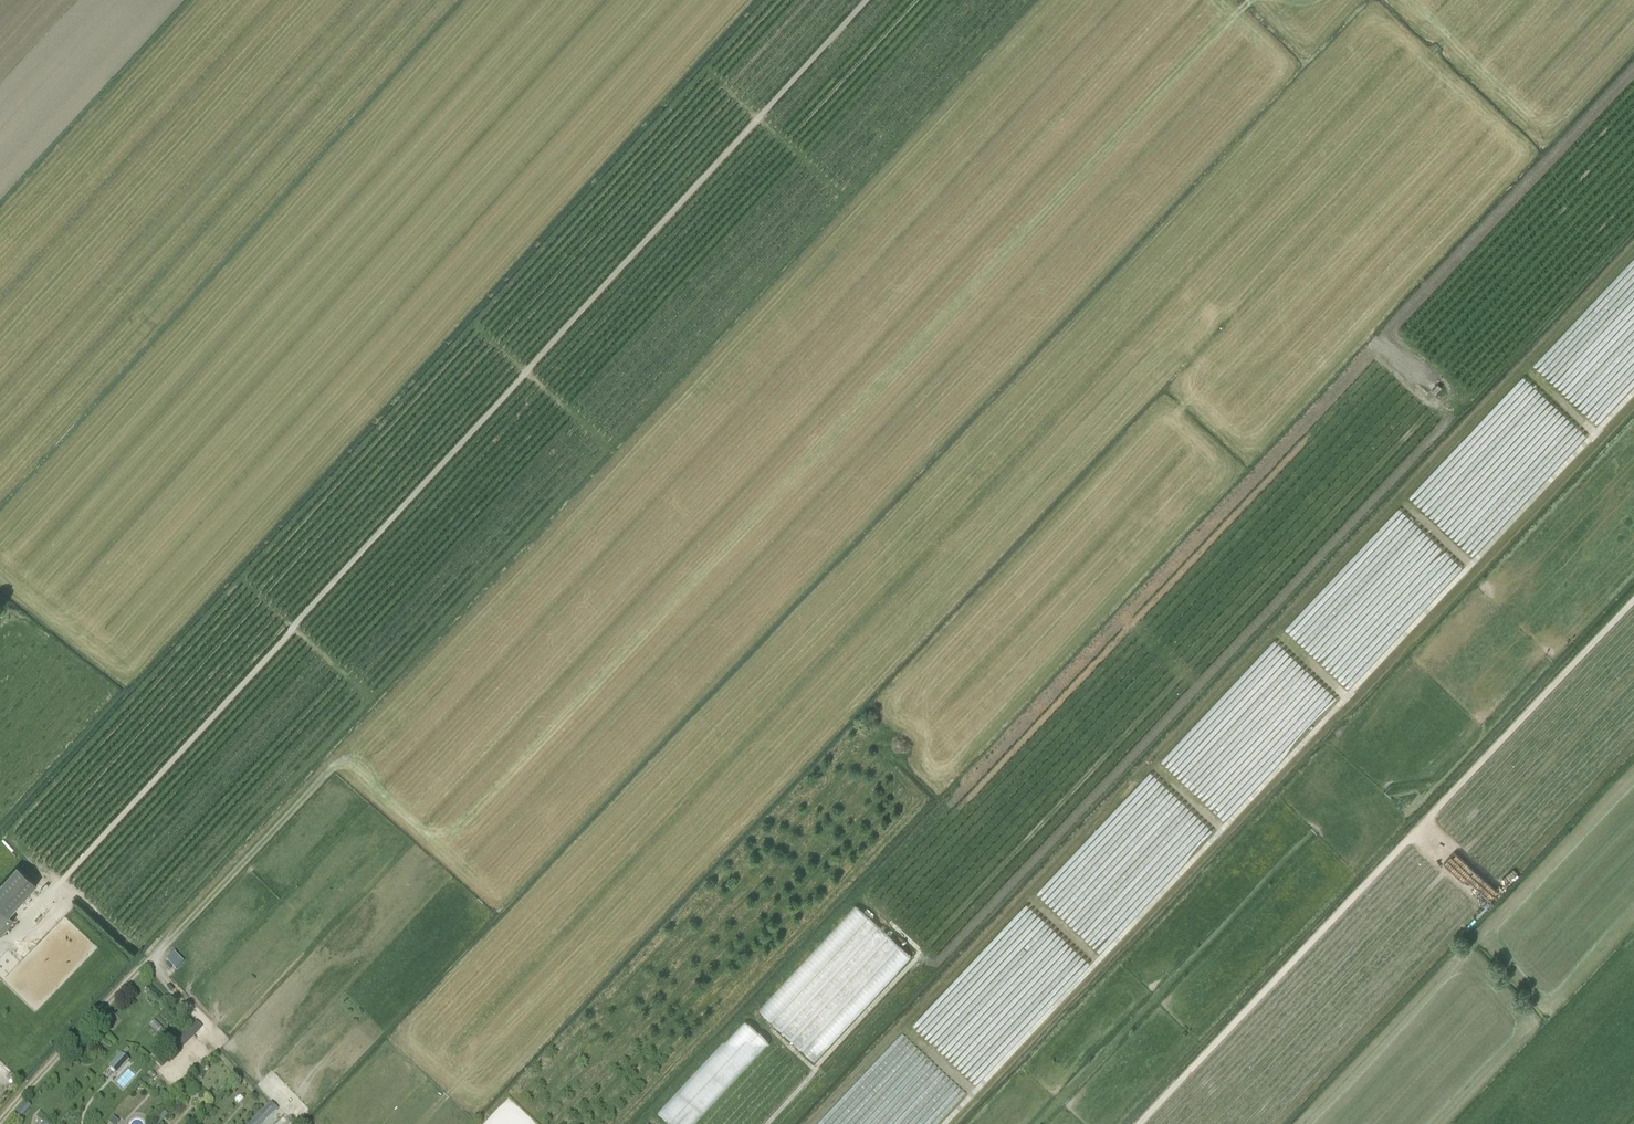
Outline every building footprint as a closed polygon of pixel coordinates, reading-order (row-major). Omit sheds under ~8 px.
[(2,881),(0,884),(0,895),(14,907),(22,899),(2,881)] [(760,1010),(817,1060),(911,954),(855,904),(760,1010)] [(8,914),(0,907),(0,933),(13,919),(8,914)] [(173,951),(164,960),(174,970),(183,961),(173,951)] [(161,1069),(202,1028),(195,1022),(155,1062),(161,1069)] [(672,1123),(694,1123),(770,1042),(758,1031),(672,1123)] [(159,1049),(153,1055),(157,1059),(163,1052),(159,1049)] [(117,1075),(129,1061),(120,1053),(108,1067),(117,1075)] [(116,1081),(123,1087),(135,1075),(128,1068),(116,1081)] [(27,1102),(15,1115),(20,1119),(31,1106),(27,1102)] [(277,1109),(270,1102),(265,1107),(248,1123),(262,1123),(277,1109)] [(152,1123),(153,1123),(159,1123),(168,1113),(164,1110),(152,1123)]
